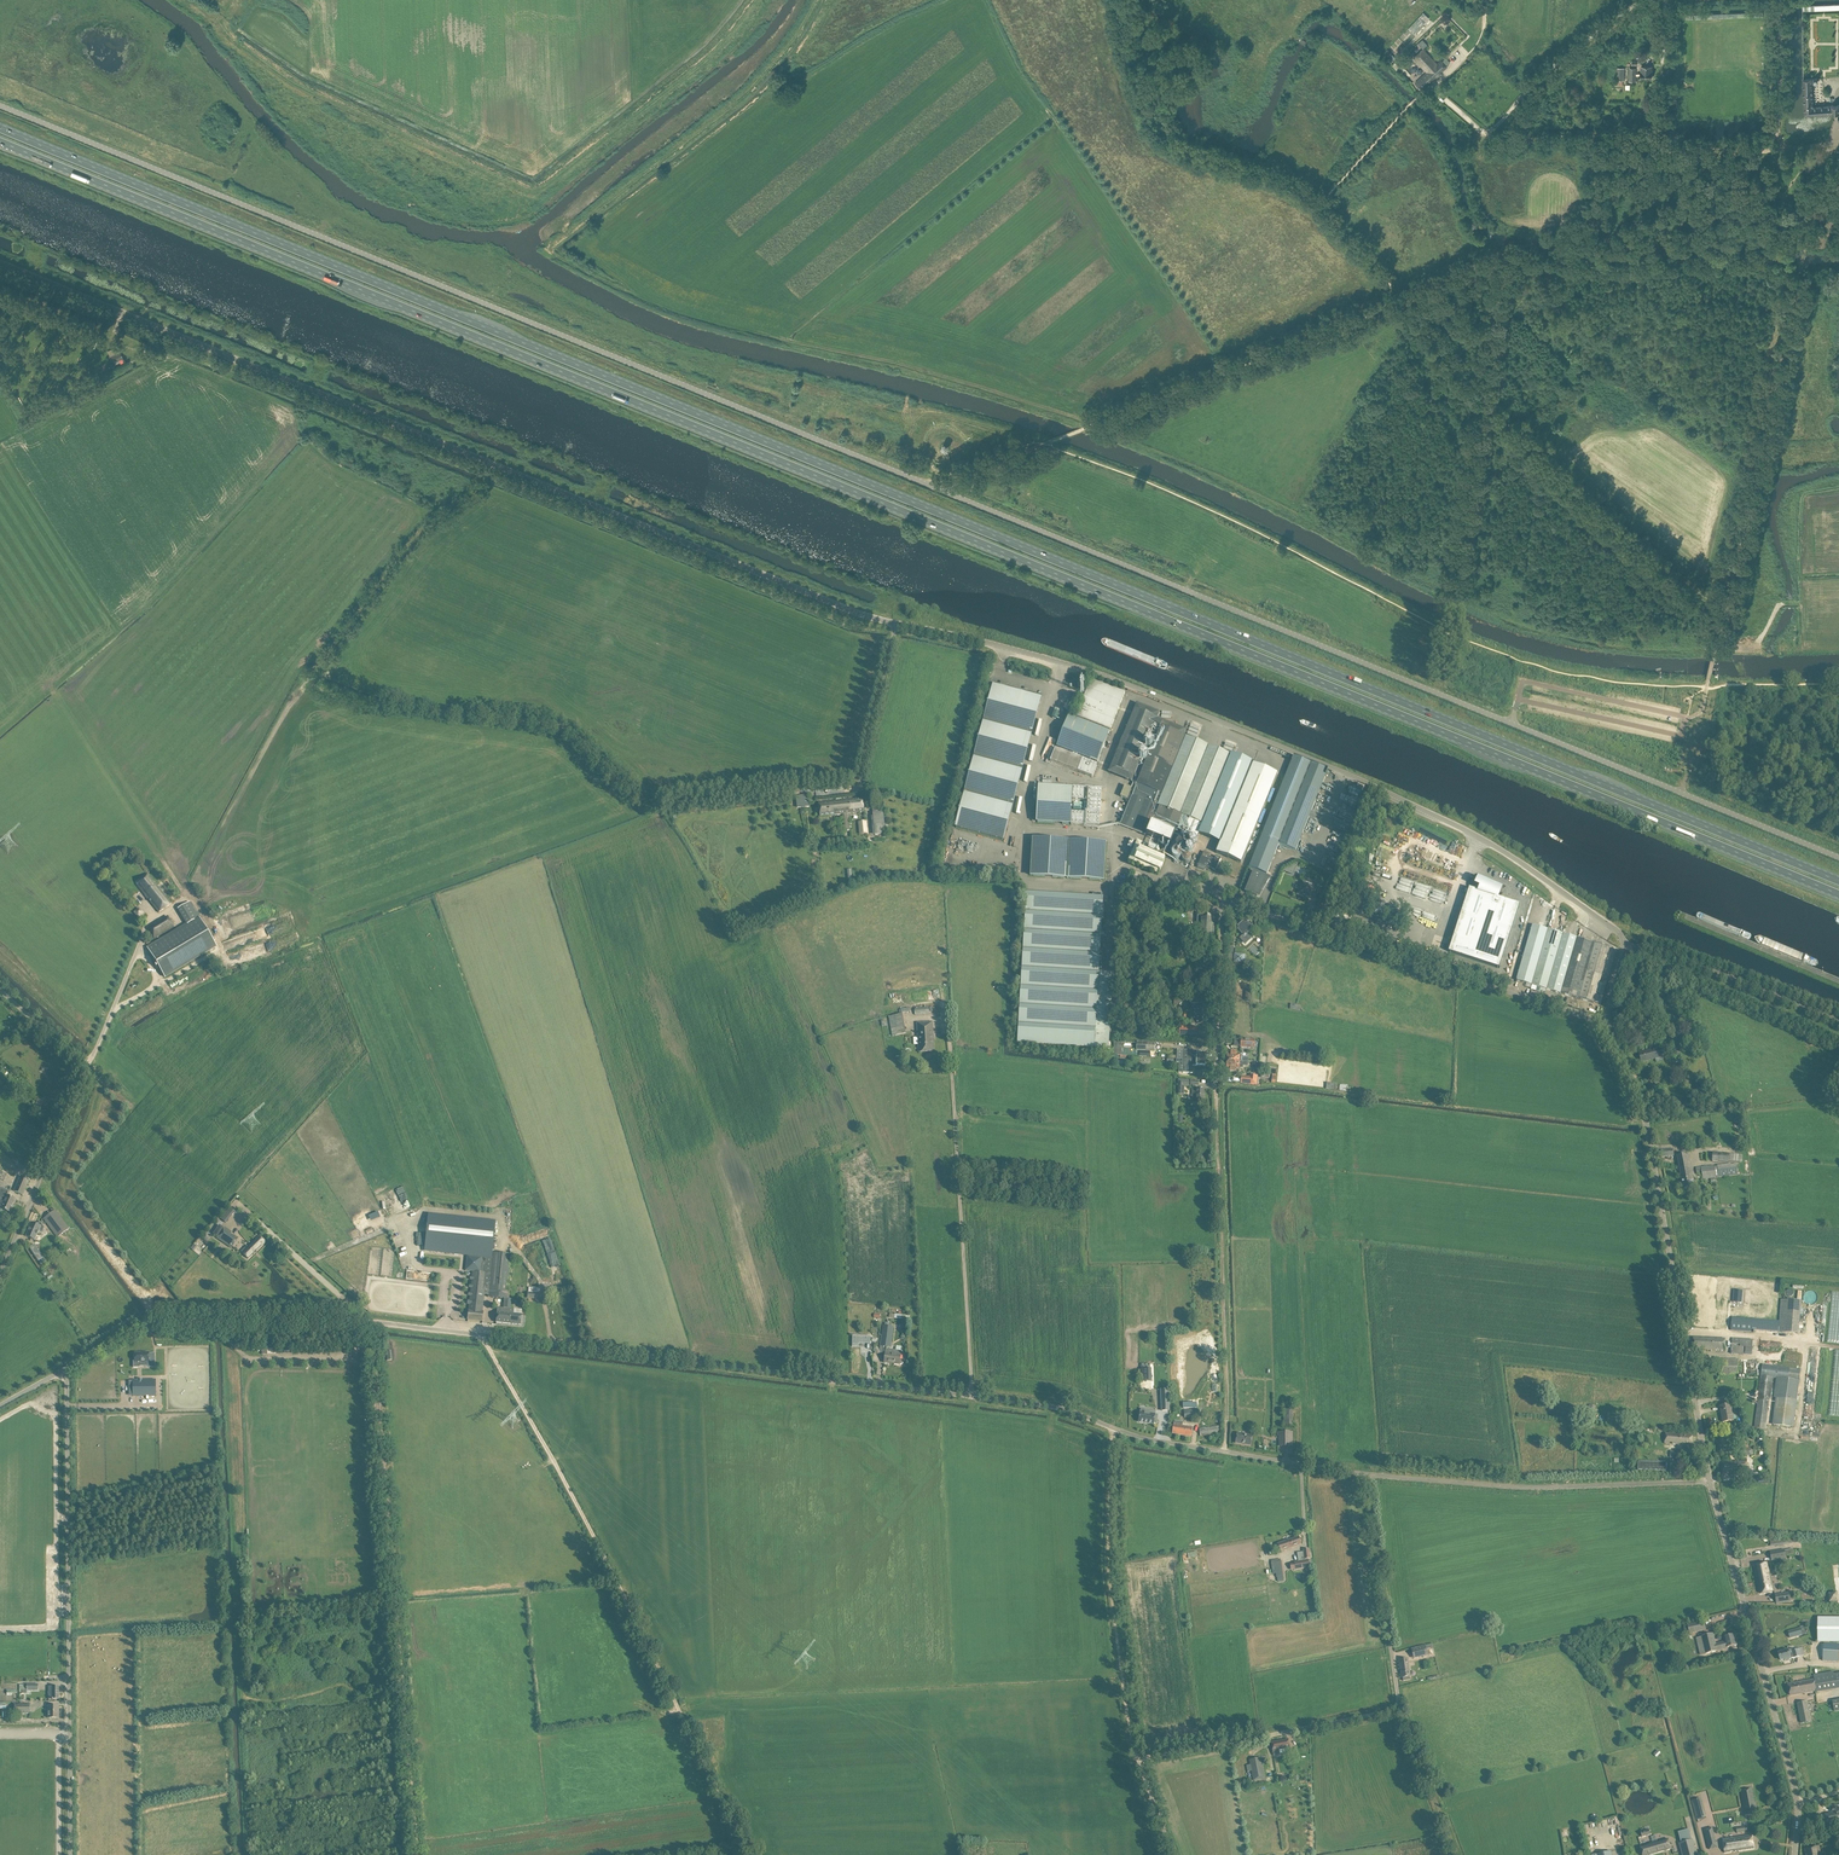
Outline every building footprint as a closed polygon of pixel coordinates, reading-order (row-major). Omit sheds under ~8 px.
[(1803,5),(1803,14),(1824,13),(1838,13),(1838,4),(1803,5)] [(1418,18),(1408,29),(1413,34),(1423,23),(1418,18)] [(1418,44),(1423,49),(1423,48),(1427,45),(1422,39),(1418,44)] [(1421,90),(1447,66),(1446,66),(1450,62),(1445,57),(1442,61),(1441,60),(1437,63),(1423,48),(1423,49),(1412,58),(1426,73),(1415,83),(1421,90)] [(1641,78),(1652,78),(1652,72),(1652,66),(1641,66),(1641,78)] [(1616,69),(1616,80),(1624,80),(1624,69),(1616,69)] [(1836,105),(1832,105),(1832,106),(1813,106),(1813,101),(1812,79),(1804,79),(1805,115),(1836,113),(1838,113),(1838,105),(1836,105)] [(107,357),(110,364),(123,358),(118,346),(107,351),(110,356),(107,357)] [(1076,717),(1111,731),(1111,730),(1110,730),(1125,692),(1091,679),(1076,717)] [(1041,697),(994,685),(956,828),(1003,840),(1041,697)] [(1073,692),(1069,700),(1074,702),(1078,695),(1073,692)] [(1111,766),(1109,772),(1110,772),(1109,772),(1111,767),(1134,776),(1133,779),(1135,780),(1134,782),(1131,781),(1132,781),(1134,782),(1137,784),(1135,789),(1132,787),(1131,788),(1125,785),(1121,796),(1127,799),(1126,801),(1129,802),(1120,824),(1143,834),(1145,835),(1151,820),(1168,827),(1197,839),(1198,840),(1200,834),(1222,842),(1254,764),(1243,759),(1243,760),(1183,735),(1155,724),(1158,718),(1160,712),(1159,712),(1159,713),(1157,718),(1135,709),(1137,704),(1138,703),(1137,703),(1135,709),(1111,766)] [(1057,708),(1054,717),(1059,719),(1062,710),(1057,708)] [(1098,762),(1110,732),(1069,716),(1057,746),(1073,753),(1072,755),(1055,748),(1050,761),(1092,777),(1097,765),(1082,759),(1083,757),(1098,762)] [(1225,749),(1234,752),(1236,744),(1227,741),(1225,749)] [(1283,758),(1286,751),(1279,749),(1276,755),(1283,758)] [(1328,769),(1311,763),(1294,756),(1249,867),(1267,874),(1279,844),(1296,851),(1328,769)] [(1222,842),(1217,853),(1242,863),(1278,774),(1254,764),(1222,842)] [(1040,785),(1037,822),(1069,824),(1072,787),(1040,785)] [(1084,800),(1084,788),(1073,787),(1072,799),(1084,800)] [(1087,810),(1087,825),(1099,826),(1101,789),(1089,788),(1088,802),(1084,802),(1084,810),(1087,810)] [(819,803),(820,817),(864,812),(863,799),(819,803)] [(1071,824),(1085,825),(1085,813),(1071,812),(1071,824)] [(884,814),(873,815),(875,837),(886,836),(884,814)] [(1152,822),(1146,835),(1171,845),(1176,832),(1152,822)] [(867,823),(859,823),(860,836),(868,835),(867,823)] [(1106,843),(1033,839),(1030,876),(1104,880),(1106,843)] [(1161,858),(1163,855),(1164,853),(1137,841),(1129,861),(1157,874),(1158,870),(1160,871),(1162,867),(1163,864),(1165,860),(1161,858)] [(1216,870),(1217,866),(1221,858),(1216,856),(1215,859),(1210,856),(1210,854),(1204,852),(1202,856),(1197,867),(1205,870),(1205,868),(1207,869),(1207,867),(1211,868),(1213,869),(1216,870)] [(1283,869),(1283,871),(1286,872),(1286,870),(1292,873),(1295,866),(1296,867),(1298,862),(1283,869)] [(159,912),(171,903),(147,873),(140,878),(142,881),(137,885),(159,912)] [(1261,892),(1269,879),(1254,873),(1246,892),(1257,896),(1258,891),(1261,892)] [(1504,888),(1479,877),(1477,877),(1475,877),(1474,878),(1473,880),(1473,882),(1474,883),(1475,884),(1473,889),(1469,888),(1448,952),(1500,968),(1520,904),(1497,897),(1498,894),(1500,895),(1501,895),(1500,895),(1503,888),(1504,888)] [(1315,884),(1304,880),(1303,883),(1302,882),(1300,887),(1301,887),(1301,888),(1300,888),(1297,894),(1304,897),(1304,896),(1310,898),(1311,894),(1316,896),(1321,885),(1315,882),(1315,884)] [(1113,973),(1098,972),(1103,897),(1027,891),(1017,1043),(1108,1048),(1113,973)] [(1198,910),(1199,902),(1189,901),(1189,896),(1190,896),(1190,895),(1190,896),(1189,896),(1189,897),(1182,896),(1181,902),(1189,903),(1188,910),(1198,910)] [(190,903),(178,909),(188,925),(199,918),(190,903)] [(1211,936),(1212,927),(1212,916),(1202,916),(1202,913),(1198,913),(1197,925),(1199,925),(1198,933),(1198,940),(1206,941),(1206,945),(1212,945),(1212,941),(1213,941),(1213,936),(1211,936)] [(168,916),(148,928),(154,938),(174,927),(168,916)] [(217,947),(200,918),(199,918),(188,925),(148,949),(165,977),(217,947)] [(1240,926),(1237,929),(1243,935),(1240,938),(1241,939),(1246,944),(1252,937),(1253,937),(1249,933),(1249,932),(1252,929),(1251,927),(1253,925),(1249,921),(1247,923),(1245,921),(1242,924),(1241,922),(1238,925),(1240,926)] [(1532,985),(1548,929),(1533,925),(1516,980),(1532,985)] [(1546,989),(1551,971),(1562,933),(1548,929),(1532,985),(1546,989)] [(1566,975),(1577,938),(1562,933),(1551,971),(1566,975)] [(1248,947),(1255,939),(1253,938),(1247,945),(1248,947)] [(1610,947),(1598,944),(1577,938),(1566,975),(1561,993),(1594,1003),(1610,947)] [(1255,940),(1248,947),(1256,955),(1260,951),(1258,949),(1261,946),(1255,940)] [(267,941),(236,957),(239,963),(270,947),(267,941)] [(1234,962),(1244,963),(1245,963),(1245,955),(1246,955),(1245,955),(1235,954),(1234,962)] [(1561,993),(1566,975),(1551,971),(1546,989),(1561,993)] [(1174,1002),(1185,1003),(1185,1010),(1192,1010),(1192,997),(1174,996),(1174,1002)] [(1204,1005),(1204,998),(1192,997),(1192,1010),(1191,1015),(1207,1016),(1208,1007),(1202,1007),(1203,1004),(1204,1005)] [(903,1014),(889,1016),(892,1036),(906,1033),(903,1014)] [(1207,1025),(1207,1016),(1191,1015),(1191,1024),(1207,1025)] [(932,1022),(917,1023),(919,1052),(934,1051),(932,1022)] [(1255,1048),(1255,1039),(1241,1038),(1241,1047),(1255,1048)] [(1156,1042),(1147,1042),(1137,1041),(1137,1051),(1140,1051),(1145,1051),(1155,1051),(1156,1042)] [(1122,1042),(1115,1042),(1114,1042),(1114,1055),(1122,1055),(1122,1042)] [(1642,1062),(1655,1058),(1656,1062),(1663,1061),(1664,1059),(1664,1058),(1664,1056),(1663,1056),(1662,1055),(1661,1056),(1659,1048),(1640,1053),(1642,1062)] [(1182,1059),(1205,1059),(1206,1053),(1193,1052),(1193,1050),(1182,1050),(1182,1059)] [(1242,1054),(1236,1054),(1236,1051),(1231,1050),(1231,1054),(1227,1054),(1227,1060),(1243,1061),(1248,1061),(1248,1057),(1242,1057),(1242,1054)] [(1205,1066),(1205,1059),(1182,1059),(1176,1059),(1176,1063),(1184,1063),(1183,1073),(1192,1073),(1193,1065),(1205,1066)] [(1243,1068),(1243,1061),(1227,1060),(1226,1067),(1231,1067),(1230,1071),(1235,1071),(1235,1067),(1243,1068)] [(1256,1085),(1257,1076),(1250,1075),(1250,1077),(1242,1076),(1241,1083),(1256,1085)] [(1189,1086),(1189,1080),(1179,1080),(1178,1082),(1178,1094),(1184,1094),(1184,1086),(1189,1086)] [(1328,1082),(1327,1089),(1337,1090),(1338,1083),(1328,1082)] [(1697,1084),(1693,1085),(1695,1093),(1702,1091),(1700,1084),(1697,1085),(1697,1084)] [(1198,1100),(1204,1100),(1204,1090),(1196,1089),(1192,1089),(1192,1099),(1196,1099),(1196,1103),(1191,1103),(1191,1108),(1198,1108),(1198,1103),(1198,1100)] [(39,1097),(35,1106),(43,1110),(47,1101),(39,1097)] [(27,1123),(23,1133),(31,1137),(35,1127),(27,1123)] [(1709,1159),(1713,1160),(1712,1162),(1729,1162),(1730,1162),(1742,1162),(1742,1155),(1709,1153),(1709,1159)] [(1684,1189),(1693,1187),(1692,1180),(1694,1179),(1689,1154),(1678,1156),(1684,1189)] [(1738,1174),(1737,1166),(1737,1164),(1731,1165),(1731,1163),(1717,1165),(1718,1176),(1738,1174)] [(1715,1166),(1715,1165),(1697,1167),(1696,1167),(1697,1172),(1698,1172),(1702,1171),(1702,1173),(1703,1178),(1716,1176),(1715,1166)] [(29,1180),(21,1176),(15,1191),(23,1195),(29,1180)] [(406,1195),(407,1195),(404,1186),(392,1189),(393,1195),(391,1195),(393,1204),(408,1201),(406,1195)] [(1,1187),(0,1189),(0,1199),(1,1200),(0,1202),(0,1208),(10,1212),(15,1199),(8,1196),(10,1191),(1,1187)] [(227,1223),(237,1212),(231,1207),(221,1218),(227,1223)] [(414,1209),(399,1213),(401,1220),(416,1216),(414,1209)] [(69,1229),(55,1210),(43,1219),(58,1237),(69,1229)] [(369,1216),(371,1221),(382,1217),(380,1212),(369,1216)] [(492,1252),(496,1221),(428,1214),(425,1245),(492,1252)] [(35,1240),(39,1230),(42,1232),(44,1228),(40,1222),(37,1225),(31,1222),(29,1227),(30,1228),(26,1236),(35,1240)] [(223,1228),(218,1237),(232,1247),(238,1238),(234,1235),(223,1228)] [(242,1252),(248,1258),(265,1242),(259,1236),(242,1252)] [(488,1294),(488,1297),(505,1298),(508,1299),(512,1257),(513,1254),(492,1252),(491,1259),(491,1260),(488,1294)] [(467,1258),(465,1271),(472,1272),(472,1273),(471,1285),(471,1288),(470,1293),(470,1296),(468,1310),(469,1310),(468,1319),(482,1321),(483,1312),(483,1307),(484,1293),(488,1294),(491,1260),(491,1259),(467,1256),(467,1258)] [(1735,1290),(1734,1302),(1742,1302),(1743,1291),(1735,1290)] [(1782,1299),(1780,1321),(1779,1332),(1799,1334),(1801,1301),(1782,1299)] [(508,1308),(507,1308),(504,1308),(497,1307),(496,1322),(509,1324),(510,1313),(507,1313),(508,1308)] [(520,1325),(522,1310),(508,1308),(507,1313),(510,1313),(509,1324),(520,1325)] [(1731,1329),(1731,1330),(1754,1332),(1754,1330),(1755,1319),(1732,1317),(1731,1329)] [(891,1347),(893,1327),(883,1326),(881,1346),(885,1346),(891,1347)] [(853,1335),(852,1347),(859,1347),(859,1343),(867,1343),(867,1342),(871,1342),(871,1336),(853,1335)] [(1725,1351),(1726,1339),(1693,1337),(1693,1349),(1725,1351)] [(1752,1350),(1753,1340),(1753,1339),(1733,1338),(1732,1343),(1741,1344),(1740,1346),(1732,1345),(1732,1348),(1731,1348),(1731,1349),(1732,1349),(1731,1354),(1745,1354),(1745,1349),(1752,1350)] [(267,1349),(277,1349),(277,1339),(262,1339),(262,1354),(267,1354),(267,1349)] [(900,1364),(901,1364),(902,1364),(903,1363),(904,1361),(903,1360),(902,1360),(900,1360),(901,1351),(896,1350),(893,1350),(893,1351),(886,1350),(886,1352),(884,1351),(883,1361),(885,1361),(885,1363),(889,1363),(889,1361),(894,1362),(894,1364),(900,1364)] [(1819,1364),(1825,1364),(1825,1363),(1828,1363),(1829,1351),(1820,1351),(1819,1364)] [(135,1361),(134,1361),(134,1367),(140,1367),(139,1362),(147,1362),(147,1361),(149,1361),(149,1352),(135,1352),(135,1361)] [(1719,1359),(1719,1375),(1739,1375),(1739,1359),(1719,1359)] [(1152,1380),(1152,1369),(1150,1369),(1150,1363),(1141,1363),(1141,1369),(1142,1381),(1152,1380)] [(1763,1365),(1762,1376),(1773,1377),(1777,1377),(1778,1378),(1800,1380),(1801,1370),(1763,1365)] [(1761,1375),(1755,1427),(1766,1429),(1770,1399),(1771,1399),(1771,1397),(1773,1377),(1762,1376),(1761,1375)] [(138,1380),(133,1380),(133,1396),(156,1396),(156,1379),(142,1380),(142,1378),(138,1379),(138,1380)] [(1778,1396),(1774,1425),(1794,1427),(1796,1410),(1798,1410),(1799,1400),(1797,1400),(1800,1380),(1778,1378),(1776,1396),(1778,1396)] [(1170,1404),(1169,1389),(1161,1389),(1161,1404),(1170,1404)] [(1734,1420),(1731,1404),(1720,1406),(1721,1411),(1722,1411),(1723,1416),(1722,1417),(1723,1422),(1734,1420)] [(1156,1411),(1146,1410),(1146,1413),(1141,1412),(1140,1415),(1139,1415),(1138,1420),(1139,1421),(1139,1422),(1154,1424),(1154,1423),(1155,1423),(1156,1419),(1157,1420),(1158,1415),(1155,1414),(1156,1411)] [(1206,1424),(1204,1437),(1216,1439),(1219,1419),(1210,1417),(1209,1424),(1206,1424)] [(1193,1428),(1181,1426),(1182,1422),(1174,1420),(1172,1433),(1191,1437),(1193,1428)] [(1278,1432),(1278,1435),(1281,1435),(1281,1446),(1290,1446),(1293,1446),(1293,1432),(1290,1432),(1278,1432)] [(1251,1445),(1252,1436),(1238,1433),(1236,1443),(1251,1445)] [(1692,1445),(1693,1436),(1693,1435),(1666,1433),(1665,1443),(1669,1444),(1669,1442),(1673,1442),(1673,1443),(1692,1445)] [(1753,1456),(1754,1448),(1741,1447),(1740,1454),(1753,1456)] [(1747,1460),(1722,1462),(1723,1475),(1748,1473),(1747,1460)] [(1278,1544),(1280,1551),(1301,1544),(1299,1536),(1278,1544)] [(1785,1550),(1770,1552),(1772,1560),(1786,1558),(1785,1550)] [(1310,1567),(1309,1560),(1294,1562),(1296,1569),(1304,1568),(1304,1571),(1308,1571),(1307,1567),(1310,1567)] [(1278,1581),(1284,1581),(1283,1576),(1281,1561),(1275,1562),(1277,1577),(1278,1581)] [(1766,1563),(1755,1565),(1761,1594),(1774,1591),(1770,1572),(1768,1573),(1766,1563)] [(1827,1601),(1837,1601),(1837,1592),(1827,1592),(1827,1601)] [(1776,1603),(1791,1600),(1790,1593),(1775,1595),(1776,1603)] [(1818,1617),(1818,1642),(1838,1642),(1838,1618),(1818,1617)] [(1688,1624),(1690,1633),(1706,1630),(1704,1621),(1688,1624)] [(1802,1635),(1800,1628),(1788,1631),(1790,1638),(1802,1635)] [(1713,1634),(1707,1635),(1702,1636),(1702,1637),(1701,1637),(1704,1654),(1727,1648),(1734,1646),(1735,1647),(1736,1646),(1737,1646),(1737,1645),(1735,1634),(1724,1637),(1725,1641),(1716,1644),(1713,1634)] [(1838,1662),(1838,1644),(1824,1643),(1823,1661),(1838,1662)] [(1427,1655),(1425,1646),(1412,1649),(1414,1657),(1420,1656),(1420,1657),(1427,1655)] [(1788,1650),(1779,1652),(1781,1660),(1785,1659),(1786,1660),(1800,1656),(1798,1649),(1794,1650),(1793,1648),(1788,1649),(1788,1650)] [(1410,1676),(1408,1658),(1399,1659),(1402,1677),(1403,1677),(1403,1681),(1410,1680),(1410,1676)] [(1788,1684),(1790,1695),(1838,1687),(1838,1673),(1834,1673),(1833,1671),(1814,1675),(1815,1680),(1788,1684)] [(26,1684),(26,1690),(27,1690),(30,1690),(30,1692),(35,1692),(35,1690),(38,1690),(38,1684),(26,1684)] [(49,1699),(54,1699),(59,1699),(59,1687),(49,1687),(49,1699)] [(23,1704),(23,1701),(21,1701),(21,1704),(13,1704),(13,1714),(29,1713),(29,1704),(23,1704)] [(1808,1702),(1798,1704),(1802,1723),(1811,1721),(1810,1716),(1810,1712),(1813,1711),(1812,1703),(1808,1704),(1808,1702)] [(48,1706),(48,1718),(59,1718),(59,1706),(48,1706)] [(1288,1739),(1271,1742),(1273,1755),(1291,1752),(1288,1739)] [(1250,1760),(1255,1785),(1267,1783),(1266,1778),(1265,1778),(1261,1758),(1250,1760)] [(1757,1813),(1752,1789),(1741,1791),(1746,1815),(1757,1813)] [(1707,1817),(1701,1798),(1692,1801),(1697,1820),(1707,1817)] [(1832,1807),(1833,1812),(1826,1814),(1828,1823),(1838,1820),(1838,1805),(1832,1807)] [(1712,1827),(1704,1829),(1708,1843),(1716,1841),(1712,1827)] [(1723,1839),(1725,1853),(1731,1852),(1731,1851),(1734,1850),(1735,1851),(1754,1848),(1752,1834),(1723,1839)] [(1643,1854),(1649,1854),(1671,1849),(1668,1839),(1658,1842),(1658,1841),(1649,1843),(1649,1844),(1640,1847),(1643,1854)] [(1683,1853),(1691,1851),(1692,1854),(1697,1854),(1693,1840),(1680,1843),(1683,1853)] [(1820,1846),(1805,1848),(1806,1854),(1821,1854),(1820,1846)]
